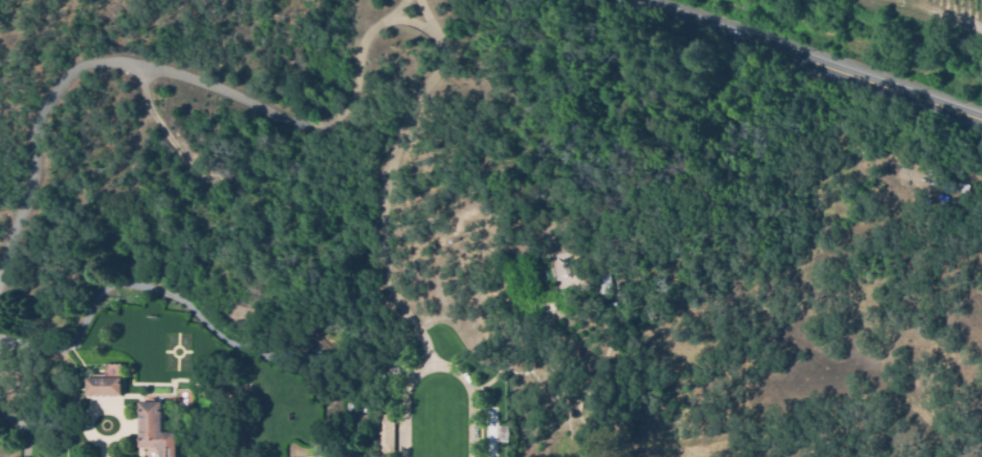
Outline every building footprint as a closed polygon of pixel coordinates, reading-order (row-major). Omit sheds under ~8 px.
[(970,194),(957,193),(958,184),(971,185),(970,194)] [(947,196),(945,204),(932,201),(934,193),(947,196)] [(563,255),(550,255),(550,287),(574,287),(574,284),(563,284),(563,255)] [(610,295),(600,296),(596,276),(607,274),(610,295)] [(86,395),(86,377),(120,377),(120,395),(86,395)] [(175,433),(175,456),(159,456),(159,448),(139,448),(138,402),(162,402),(162,433),(175,433)] [(391,452),(373,452),(372,414),(391,414),(391,452)] [(505,426),(505,442),(496,441),(496,426),(505,426)]
